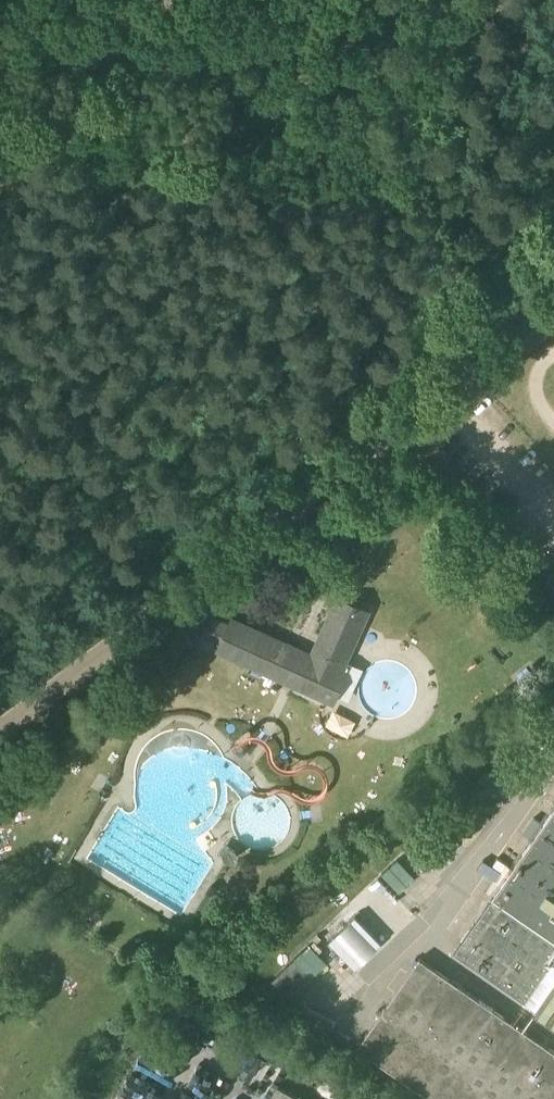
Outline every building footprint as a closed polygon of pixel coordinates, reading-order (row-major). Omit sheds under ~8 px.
[(216,641),(299,680),(331,694),(369,611),(338,597),(311,654),(228,615),(224,624),(216,641)] [(203,636),(215,642),(216,641),(224,624),(211,618),(203,636)] [(502,753),(497,749),(488,762),(494,766),(502,753)] [(525,1001),(526,1000),(553,959),(553,808),(454,952),(525,1001)] [(374,870),(392,888),(409,871),(392,853),(374,870)] [(245,872),(231,894),(239,900),(253,878),(245,872)] [(348,909),(321,938),(352,966),(378,937),(348,909)] [(278,1000),(318,961),(299,943),(260,981),(278,1000)] [(432,1098),(553,1098),(553,1051),(419,957),(357,1047),(432,1098)] [(526,1000),(539,1009),(553,1019),(553,959),(526,1000)] [(278,1086),(270,1098),(301,1098),(278,1086)]
